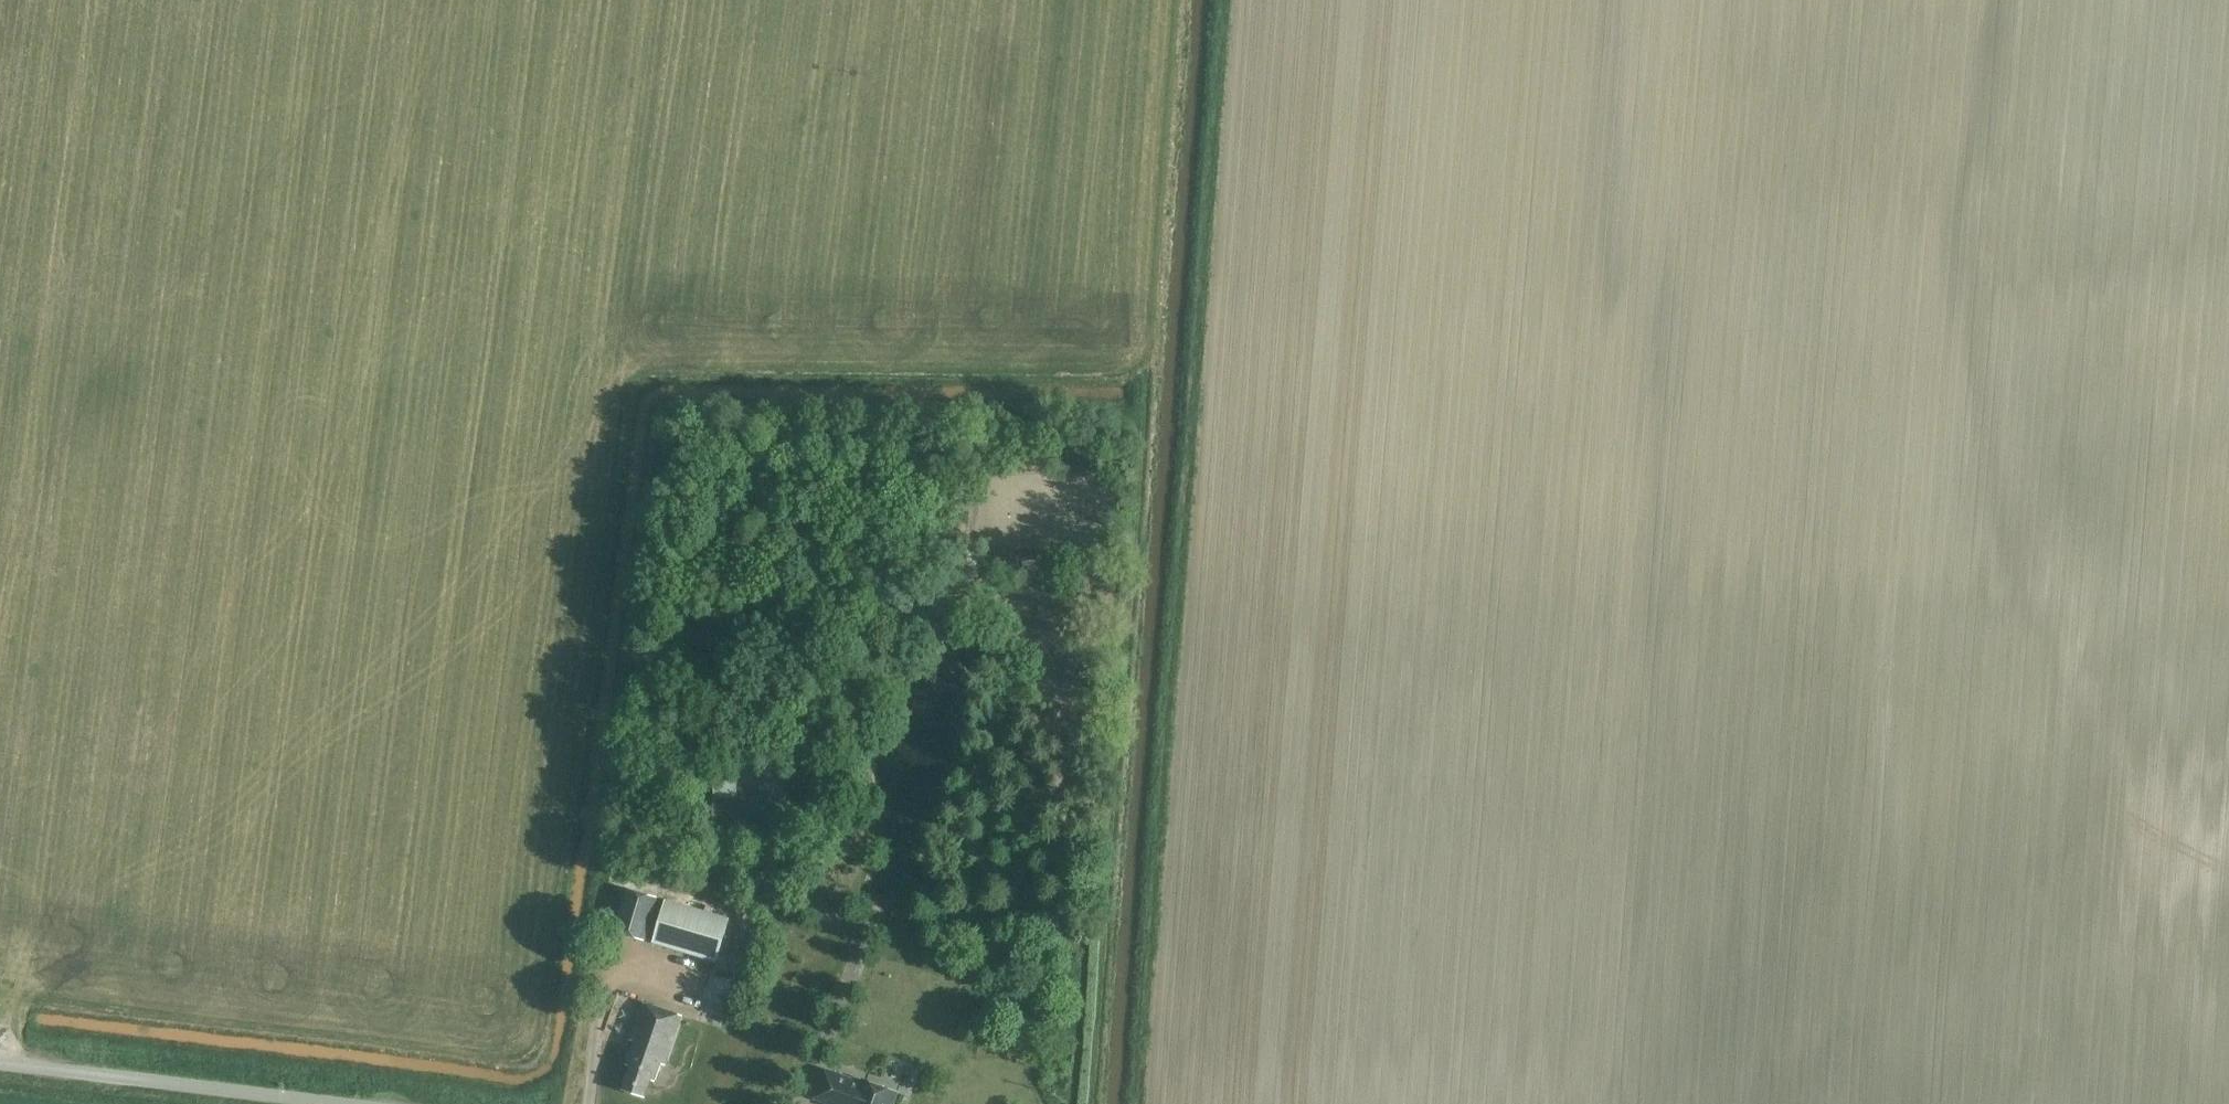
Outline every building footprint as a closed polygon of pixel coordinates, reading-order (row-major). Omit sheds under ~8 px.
[(732,795),(737,795),(738,764),(715,764),(714,782),(718,782),(732,783),(732,795)] [(713,823),(766,825),(767,796),(737,795),(732,795),(732,783),(718,782),(714,782),(713,823)] [(615,930),(644,939),(657,897),(627,888),(615,930)] [(730,917),(666,898),(653,941),(717,960),(730,917)] [(682,1015),(643,1001),(631,1039),(635,1041),(627,1065),(630,1066),(623,1088),(645,1096),(650,1080),(655,1081),(661,1063),(665,1065),(682,1015)] [(826,1070),(816,1097),(835,1103),(892,1103),(897,1092),(864,1079),(862,1083),(826,1070)]
